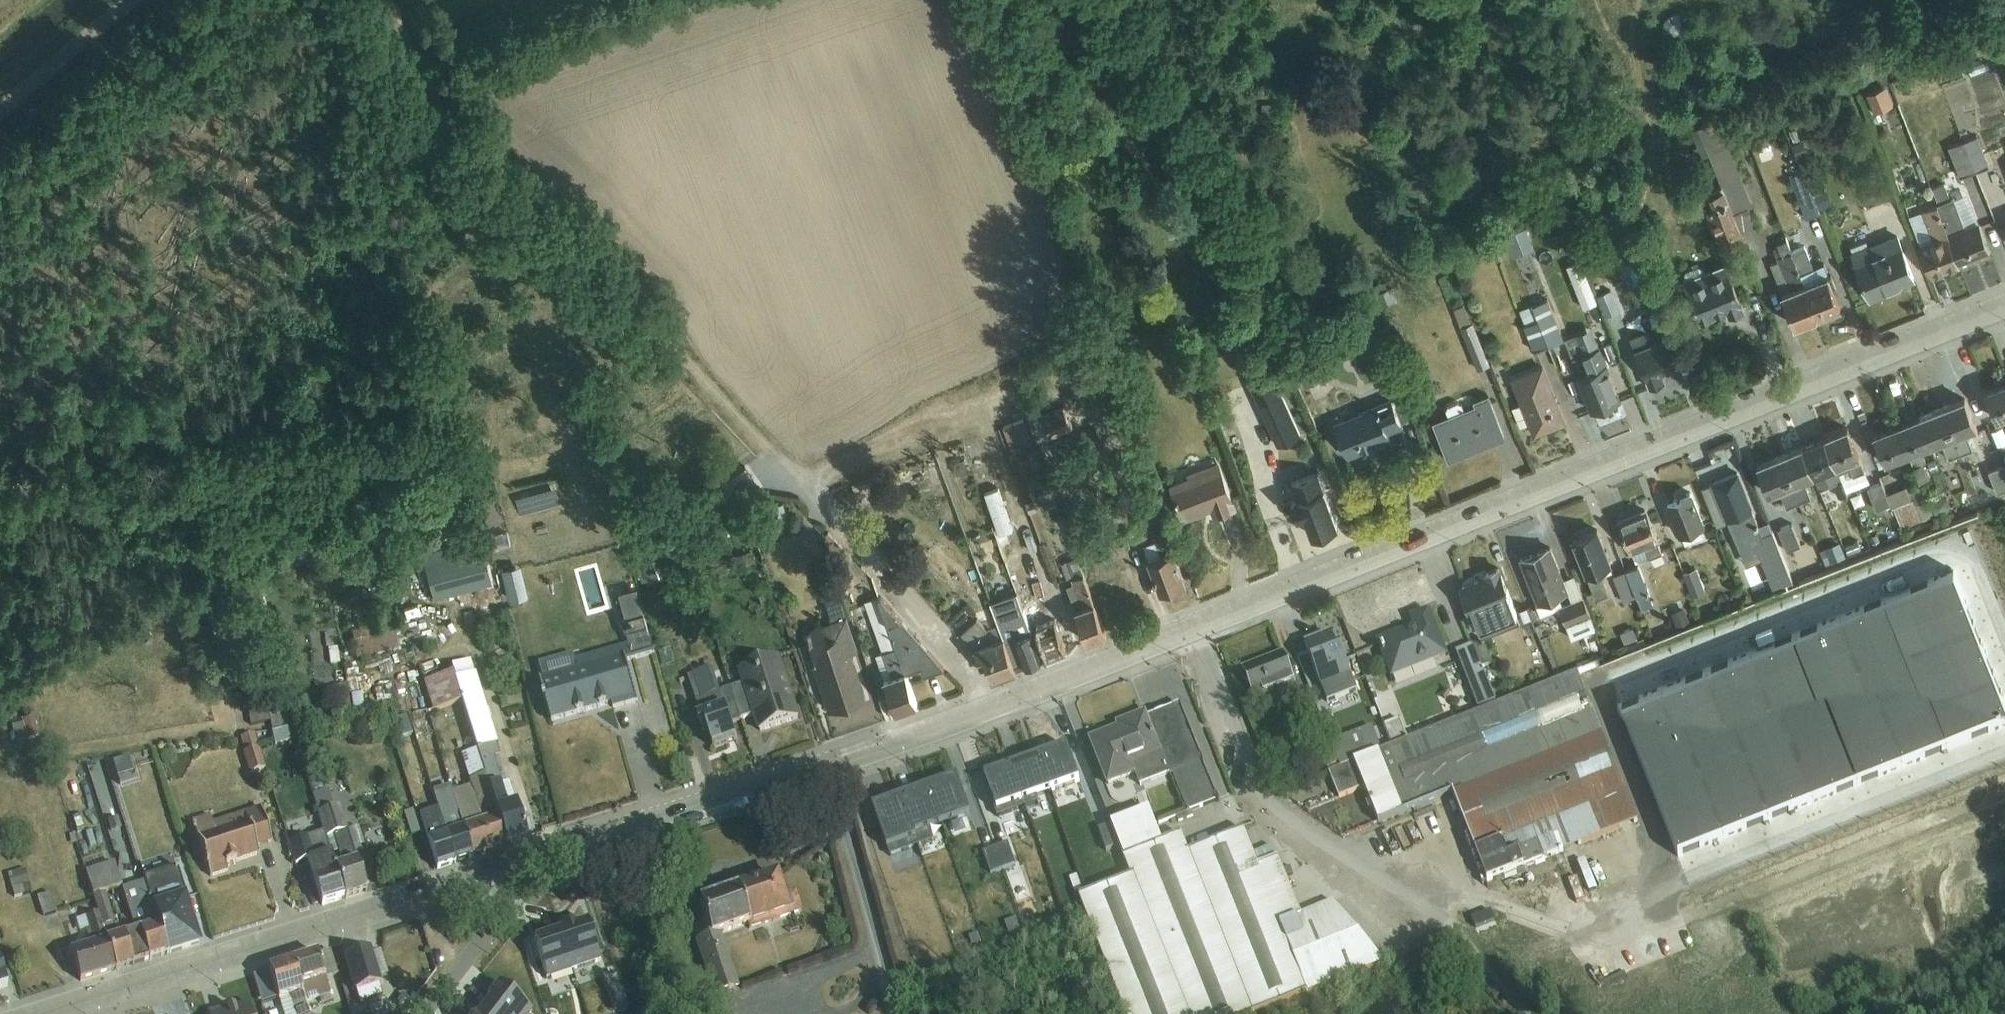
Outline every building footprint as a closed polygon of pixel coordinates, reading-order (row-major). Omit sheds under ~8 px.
[(1683,25),(1678,12),(1669,16),(1664,22),(1663,28),(1664,32),(1667,37),(1673,40),(1679,40),(1687,38),(1688,41),(1698,38),(1692,22),(1683,25)] [(1965,52),(1937,63),(1939,68),(1956,62),(1958,66),(1968,62),(1965,53),(1965,52)] [(1972,77),(1990,69),(1986,57),(1967,65),(1972,77)] [(1885,87),(1867,95),(1874,113),(1893,106),(1885,87)] [(1709,155),(1730,147),(1719,120),(1691,131),(1697,145),(1691,148),(1696,160),(1709,155)] [(1962,144),(1975,173),(1989,167),(1977,138),(1962,144)] [(1797,158),(1808,155),(1803,141),(1792,145),(1797,158)] [(1960,178),(1975,173),(1962,144),(1948,149),(1960,178)] [(1722,187),(1744,241),(1759,235),(1749,208),(1753,206),(1730,147),(1709,155),(1722,187)] [(1820,213),(1813,196),(1802,171),(1789,177),(1806,219),(1820,213)] [(1936,207),(1960,266),(1990,254),(1967,195),(1951,201),(1944,185),(1930,191),(1936,207)] [(1721,251),(1744,241),(1722,187),(1710,192),(1708,196),(1713,209),(1706,212),(1721,251)] [(1820,213),(1828,210),(1821,193),(1813,196),(1820,213)] [(1931,277),(1960,266),(1936,207),(1907,219),(1931,277)] [(1527,228),(1508,235),(1515,256),(1534,249),(1527,228)] [(1850,249),(1870,301),(1888,294),(1886,291),(1914,280),(1896,236),(1868,247),(1866,242),(1850,249)] [(1818,318),(1792,253),(1787,240),(1777,244),(1778,247),(1774,249),(1779,262),(1771,264),(1795,327),(1818,318)] [(1792,253),(1818,318),(1841,309),(1824,266),(1814,270),(1806,247),(1792,253)] [(1580,261),(1566,266),(1583,309),(1597,303),(1580,261)] [(1726,313),(1728,317),(1746,310),(1728,264),(1705,273),(1704,269),(1697,267),(1685,272),(1684,277),(1685,281),(1683,282),(1701,323),(1726,313)] [(1387,283),(1375,287),(1377,293),(1375,294),(1380,307),(1398,301),(1393,287),(1389,288),(1387,283)] [(1606,317),(1620,311),(1611,291),(1597,297),(1606,317)] [(1539,320),(1549,346),(1565,340),(1554,314),(1553,315),(1546,299),(1533,304),(1539,318),(1539,320)] [(1525,324),(1539,318),(1533,304),(1520,310),(1525,324)] [(1464,305),(1454,310),(1478,371),(1490,366),(1471,320),(1470,320),(1464,305)] [(1535,351),(1549,346),(1539,320),(1525,326),(1535,351)] [(1273,328),(1277,337),(1293,330),(1289,321),(1273,328)] [(1635,350),(1650,389),(1665,383),(1662,376),(1675,371),(1663,339),(1667,338),(1660,321),(1648,326),(1650,330),(1639,334),(1643,347),(1635,350)] [(1592,329),(1565,340),(1593,412),(1620,401),(1592,329)] [(1298,341),(1288,346),(1293,357),(1291,358),(1304,387),(1325,378),(1312,348),(1298,341)] [(1512,407),(1520,428),(1530,424),(1535,435),(1565,424),(1542,366),(1511,378),(1521,404),(1512,407)] [(1251,385),(1277,445),(1301,434),(1275,375),(1251,385)] [(1985,393),(1997,421),(2004,418),(2004,421),(2004,385),(1985,393)] [(1434,423),(1450,461),(1505,439),(1487,396),(1473,401),(1475,406),(1465,410),(1462,404),(1459,403),(1448,406),(1446,411),(1449,416),(1434,423)] [(1334,423),(1348,458),(1392,440),(1389,433),(1403,427),(1391,398),(1363,409),(1363,411),(1334,423)] [(1965,401),(1942,410),(1961,455),(1973,451),(1966,433),(1976,429),(1965,401)] [(1041,416),(1049,437),(1073,428),(1064,407),(1041,416)] [(1948,460),(1961,455),(1942,410),(1919,419),(1930,447),(1941,443),(1948,460)] [(1921,451),(1930,447),(1919,419),(1897,427),(1909,456),(1914,468),(1919,483),(1929,479),(1923,464),(1926,463),(1921,451)] [(1013,454),(1023,450),(1022,447),(1033,443),(1025,420),(1003,428),(1013,454)] [(1988,445),(1999,442),(1993,426),(1982,430),(1988,445)] [(1885,465),(1909,456),(1897,427),(1874,436),(1885,465)] [(1853,476),(1864,471),(1848,430),(1825,439),(1839,473),(1850,468),(1853,476)] [(1848,494),(1839,473),(1825,439),(1802,449),(1815,477),(1820,490),(1833,485),(1838,498),(1848,494)] [(1804,482),(1815,477),(1802,449),(1780,458),(1799,504),(1811,499),(1804,482)] [(1787,508),(1799,504),(1780,458),(1757,467),(1769,496),(1780,491),(1787,508)] [(1171,482),(1184,517),(1213,506),(1216,514),(1235,506),(1218,461),(1188,472),(1189,476),(1171,482)] [(2004,492),(2004,469),(2004,466),(1989,472),(1997,495),(2004,492)] [(1902,530),(1934,518),(1919,483),(1914,468),(1905,472),(1911,486),(1887,496),(1890,505),(1892,510),(1894,510),(1902,530)] [(1305,516),(1313,536),(1338,527),(1317,472),(1291,482),(1297,498),(1292,500),(1299,518),(1305,516)] [(1942,474),(1933,477),(1940,497),(1949,494),(1942,474)] [(1793,586),(1769,523),(1758,527),(1737,475),(1713,485),(1728,524),(1745,567),(1761,561),(1774,593),(1793,586)] [(859,498),(874,492),(869,479),(854,485),(859,498)] [(1057,505),(1047,483),(1041,485),(1043,492),(1039,493),(1046,509),(1057,505)] [(1890,505),(1887,496),(1882,484),(1868,489),(1876,510),(1890,505)] [(1713,485),(1701,490),(1717,529),(1728,524),(1713,485)] [(1700,528),(1703,527),(1690,495),(1668,504),(1685,546),(1704,538),(1700,528)] [(1624,533),(1623,534),(1631,554),(1632,553),(1636,563),(1662,553),(1645,512),(1620,522),(1624,533)] [(1174,551),(1180,548),(1167,515),(1149,522),(1156,541),(1144,545),(1161,593),(1186,584),(1174,551)] [(1801,547),(1792,525),(1778,530),(1787,552),(1801,547)] [(1006,537),(1002,527),(995,530),(1011,570),(1029,563),(1025,555),(1037,551),(1030,533),(1029,534),(1027,529),(1006,537)] [(1600,571),(1612,566),(1598,531),(1573,541),(1596,599),(1609,594),(1600,571)] [(480,538),(422,554),(434,598),(492,583),(480,538)] [(1979,710),(1911,539),(1793,586),(1774,593),(1712,618),(1702,622),(1691,627),(1678,632),(1497,704),(1480,711),(1407,740),(1392,746),(1381,751),(1339,768),(1328,772),(1339,798),(1364,788),(1370,803),(1366,805),(1369,811),(1373,809),(1378,823),(1452,793),(1487,881),(1764,771),(1768,782),(1791,773),(1787,762),(1958,694),(1966,715),(1979,710)] [(1829,539),(1811,548),(1819,563),(1837,554),(1829,539)] [(1861,541),(1844,548),(1848,559),(1865,552),(1861,541)] [(1595,630),(1574,576),(1563,580),(1551,549),(1521,561),(1538,605),(1568,593),(1572,602),(1559,608),(1572,639),(1595,630)] [(756,565),(751,550),(733,556),(738,571),(756,565)] [(669,551),(636,563),(641,579),(675,568),(669,551)] [(1089,643),(1107,636),(1078,557),(1062,563),(1068,580),(1072,579),(1074,584),(1067,586),(1089,643)] [(520,566),(502,570),(508,601),(527,597),(520,566)] [(836,566),(816,572),(831,621),(848,615),(849,618),(853,616),(836,566)] [(1637,597),(1642,610),(1653,606),(1638,566),(1626,571),(1637,597)] [(1702,622),(1712,618),(1702,594),(1706,592),(1697,569),(1683,575),(1702,622)] [(1488,578),(1463,589),(1482,638),(1520,623),(1499,570),(1486,575),(1488,578)] [(1623,603),(1637,597),(1626,571),(1613,576),(1623,603)] [(1042,660),(1025,610),(1023,611),(1016,594),(990,602),(999,624),(1017,669),(1042,660)] [(924,676),(945,669),(882,597),(879,598),(907,674),(922,668),(924,676)] [(917,704),(907,674),(879,598),(866,602),(883,652),(877,654),(897,711),(917,704)] [(1042,660),(1067,651),(1049,601),(1025,610),(1042,660)] [(1678,632),(1691,627),(1684,609),(1671,614),(1678,632)] [(392,621),(351,629),(358,659),(439,643),(433,613),(420,615),(421,622),(413,623),(416,633),(395,638),(392,621)] [(578,670),(541,681),(553,723),(612,706),(614,711),(638,704),(627,664),(656,656),(643,613),(639,614),(621,619),(629,646),(575,662),(578,670)] [(1406,633),(1379,643),(1393,679),(1446,658),(1428,613),(1413,619),(1417,631),(1407,636),(1406,633)] [(850,653),(860,649),(849,618),(848,615),(831,621),(817,625),(822,638),(807,643),(829,710),(865,698),(850,653)] [(1017,669),(999,624),(987,627),(978,618),(962,634),(976,649),(982,664),(988,662),(994,678),(1017,669)] [(1626,624),(1611,626),(1613,640),(1628,638),(1626,624)] [(1331,636),(1305,646),(1322,688),(1338,682),(1342,690),(1355,684),(1341,649),(1339,649),(1340,651),(1337,652),(1331,636)] [(1473,645),(1482,667),(1493,663),(1484,641),(1473,645)] [(1497,704),(1482,667),(1473,645),(1457,652),(1480,711),(1497,704)] [(1243,670),(1255,700),(1271,694),(1277,708),(1300,700),(1282,655),(1281,656),(1281,657),(1245,671),(1245,670),(1243,670)] [(730,689),(742,721),(755,716),(760,732),(798,720),(777,659),(739,672),(743,685),(730,689)] [(276,681),(271,660),(263,662),(268,683),(276,681)] [(474,673),(471,660),(452,666),(453,672),(424,681),(433,711),(462,701),(477,750),(507,846),(526,840),(508,782),(501,784),(494,757),(501,755),(497,743),(498,743),(476,673),(474,673)] [(711,670),(689,678),(702,717),(698,719),(704,736),(708,735),(713,749),(737,740),(731,724),(742,721),(730,689),(719,694),(711,670)] [(1338,682),(1322,688),(1328,702),(1357,690),(1355,684),(1342,690),(1338,682)] [(338,726),(353,723),(346,685),(331,687),(338,726)] [(1418,706),(1430,704),(1427,690),(1416,692),(1418,706)] [(362,693),(351,695),(355,720),(366,719),(362,693)] [(1397,714),(1415,706),(1409,694),(1391,702),(1397,714)] [(1182,815),(1184,821),(1194,817),(1192,812),(1219,801),(1219,798),(1217,796),(1215,797),(1201,765),(1203,764),(1203,759),(1200,756),(1199,757),(1180,709),(1181,708),(1180,705),(1175,703),(1173,708),(1173,709),(1147,719),(1169,777),(1171,775),(1187,814),(1182,815)] [(296,727),(292,704),(247,714),(250,728),(271,724),(272,731),(296,727)] [(509,735),(503,708),(493,711),(500,738),(509,735)] [(1169,777),(1147,719),(1145,715),(1144,716),(1119,725),(1118,726),(1119,730),(1091,741),(1109,787),(1135,776),(1140,788),(1169,777)] [(400,739),(412,735),(406,716),(394,719),(400,739)] [(25,723),(12,727),(16,742),(38,737),(33,717),(24,719),(25,723)] [(1392,746),(1407,740),(1399,720),(1384,726),(1392,746)] [(1339,768),(1381,751),(1372,727),(1331,742),(1338,764),(1339,768)] [(273,733),(275,742),(298,738),(296,728),(273,733)] [(243,753),(250,774),(266,769),(259,748),(255,734),(240,738),(245,753),(243,753)] [(1215,761),(1223,758),(1216,737),(1208,739),(1215,761)] [(1330,740),(1315,746),(1325,769),(1338,764),(1331,742),(1330,740)] [(1001,807),(1083,780),(1071,745),(989,771),(1001,807)] [(472,857),(507,846),(477,750),(462,755),(471,785),(452,791),(472,857)] [(128,757),(112,763),(117,778),(133,773),(128,757)] [(889,842),(976,819),(965,778),(878,801),(889,842)] [(410,788),(400,791),(408,816),(418,813),(410,788)] [(472,857),(452,791),(451,788),(433,794),(438,809),(457,862),(472,857)] [(345,899),(367,892),(353,849),(347,830),(340,806),(335,808),(329,789),(314,793),(328,837),(334,835),(343,865),(336,868),(345,899)] [(256,848),(272,843),(260,808),(212,824),(210,816),(192,822),(210,878),(228,872),(226,866),(259,855),(256,848)] [(438,869),(457,862),(438,809),(420,815),(438,869)] [(1124,857),(1162,843),(1150,811),(1111,826),(1124,857)] [(359,827),(347,830),(353,849),(364,846),(359,827)] [(1384,964),(1335,905),(1334,903),(1301,916),(1273,848),(1254,856),(1244,831),(1189,853),(1181,835),(1162,843),(1124,857),(1131,877),(1077,899),(1122,1013),(1256,1013),(1384,964)] [(308,838),(289,844),(296,865),(315,859),(308,838)] [(1011,842),(986,850),(993,873),(1019,864),(1011,842)] [(149,960),(136,931),(118,937),(114,923),(115,923),(105,893),(122,887),(114,863),(86,872),(94,895),(92,896),(98,913),(116,971),(149,960)] [(322,872),(313,875),(322,906),(345,899),(336,868),(336,867),(322,872)] [(32,893),(26,868),(8,874),(14,898),(32,893)] [(168,954),(199,945),(174,869),(144,878),(146,882),(168,954)] [(748,926),(750,931),(801,913),(794,894),(783,898),(776,878),(737,891),(748,926)] [(149,960),(168,954),(146,882),(123,889),(136,931),(149,960)] [(722,935),(748,926),(737,891),(699,904),(710,935),(694,941),(714,998),(740,989),(722,935)] [(37,897),(44,916),(57,912),(51,893),(37,897)] [(80,982),(116,971),(98,913),(77,919),(81,933),(86,931),(90,946),(71,952),(80,982)] [(381,949),(369,953),(377,978),(389,974),(381,949)] [(331,950),(318,954),(325,979),(338,975),(331,950)] [(360,1002),(383,995),(377,978),(369,953),(368,950),(346,958),(356,992),(360,1002)] [(306,1004),(331,996),(325,979),(318,954),(292,962),(306,1004)] [(306,1004),(292,962),(269,969),(269,972),(277,997),(282,1013),(309,1013),(306,1004)] [(269,972),(253,978),(261,1003),(277,997),(269,972)] [(209,1013),(251,1013),(248,1004),(224,1012),(224,1009),(209,1013)]
